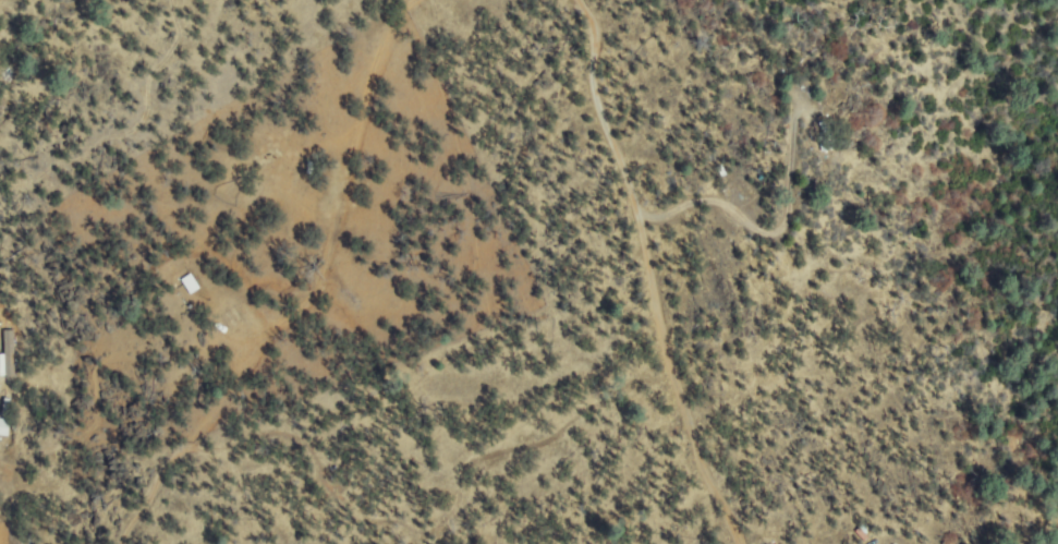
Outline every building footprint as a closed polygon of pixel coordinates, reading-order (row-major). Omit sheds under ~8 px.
[(181,279),(192,274),(198,288),(189,293),(181,279)] [(5,375),(0,376),(0,359),(4,359),(3,331),(13,331),(15,378),(5,378),(5,375)] [(0,414),(7,397),(12,399),(5,416),(0,414)] [(10,438),(11,421),(0,421),(0,437),(10,438)] [(856,530),(862,528),(866,540),(861,542),(856,530)]
